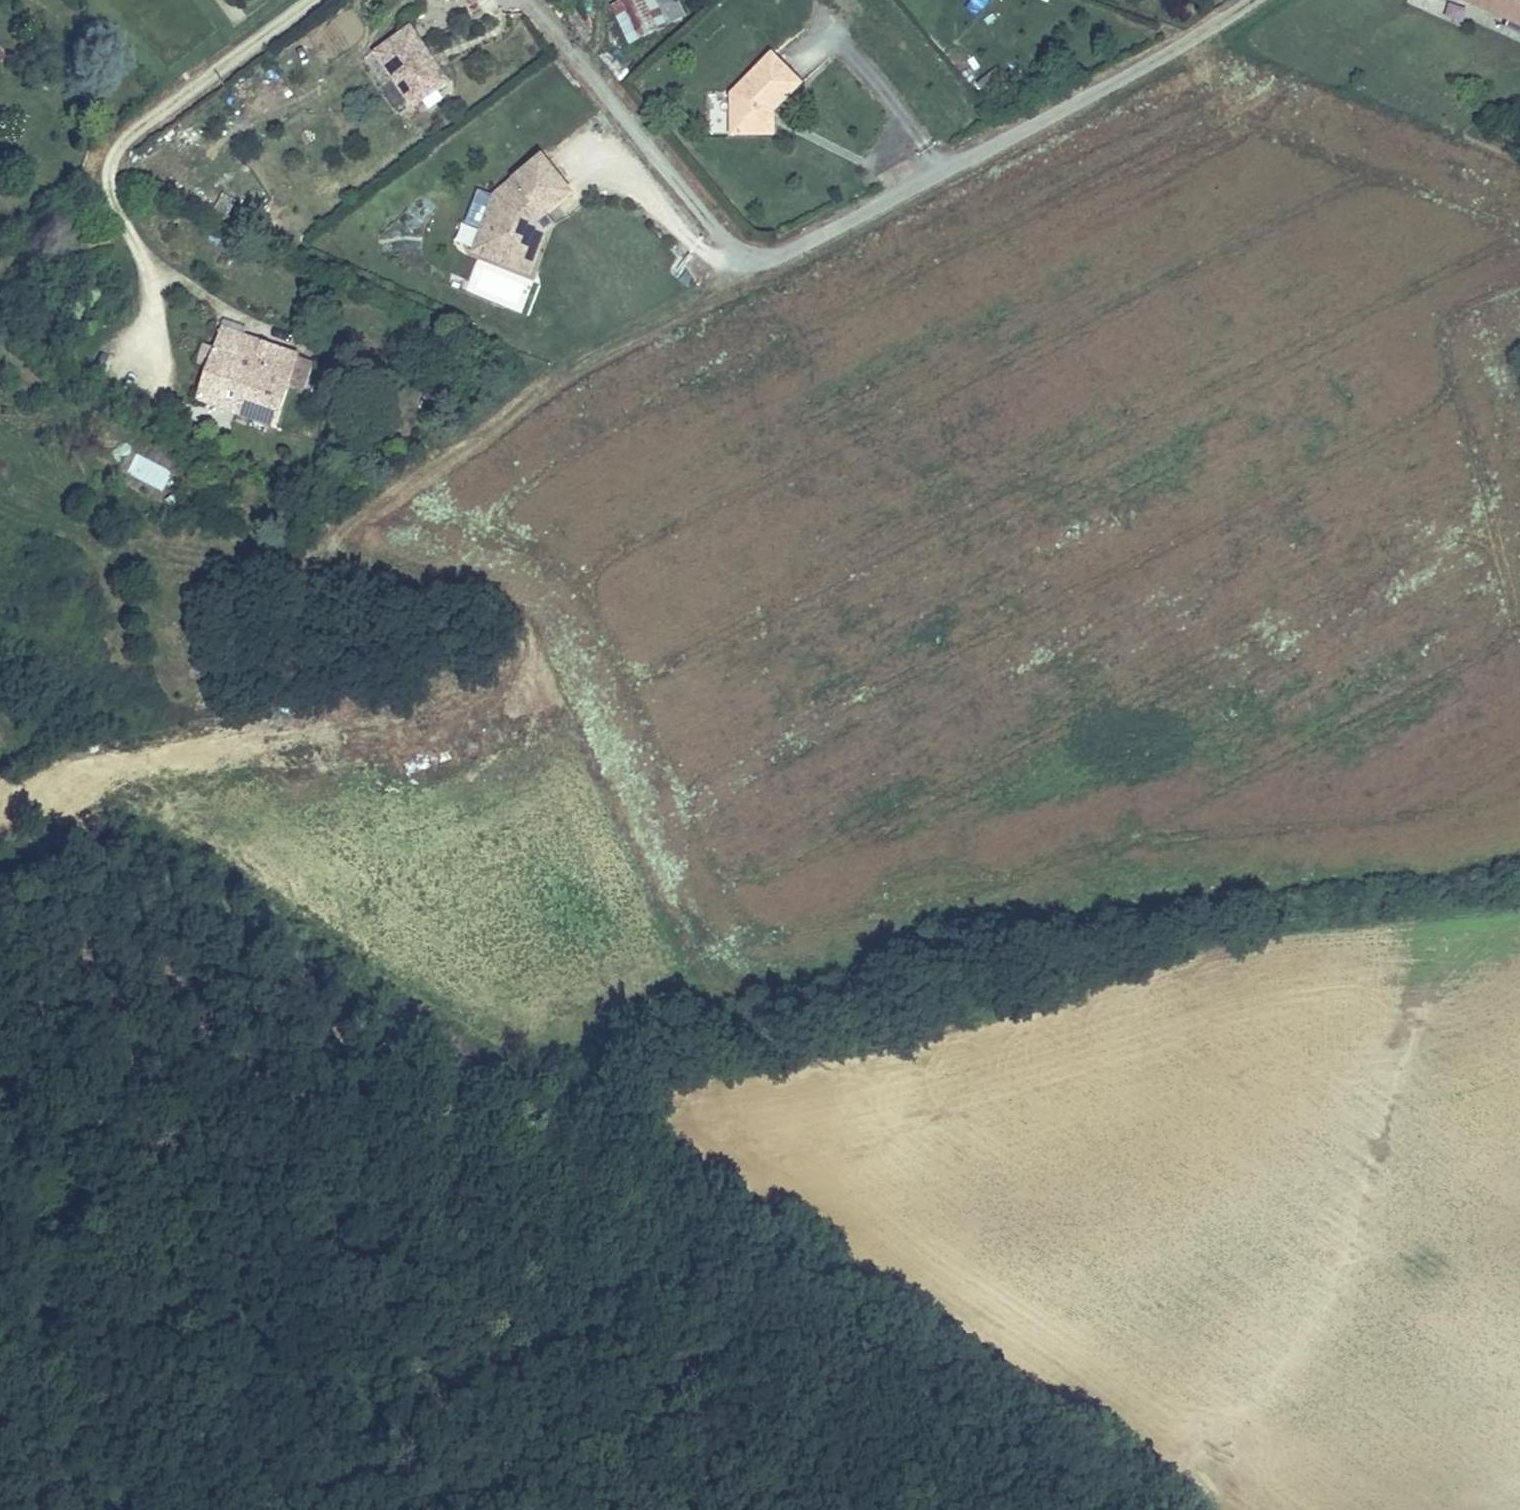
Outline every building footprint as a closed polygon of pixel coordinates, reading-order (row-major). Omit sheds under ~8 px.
[(626,44),(686,18),(678,0),(606,0),(626,44)] [(1519,28),(1519,0),(1447,0),(1519,28)] [(437,56),(440,53),(420,24),(384,50),(422,103),(458,78),(446,61),(442,63),(437,56)] [(782,101),(809,73),(780,44),(740,84),(740,124),(771,124),(771,102),(776,96),(782,101)] [(782,124),(782,101),(776,96),(771,102),(771,124),(782,124)] [(565,221),(556,210),(583,188),(553,152),(506,191),(485,247),(542,268),(558,227),(565,221)] [(192,393),(271,422),(298,352),(217,322),(192,393)] [(163,491),(172,470),(135,453),(126,474),(163,491)]
